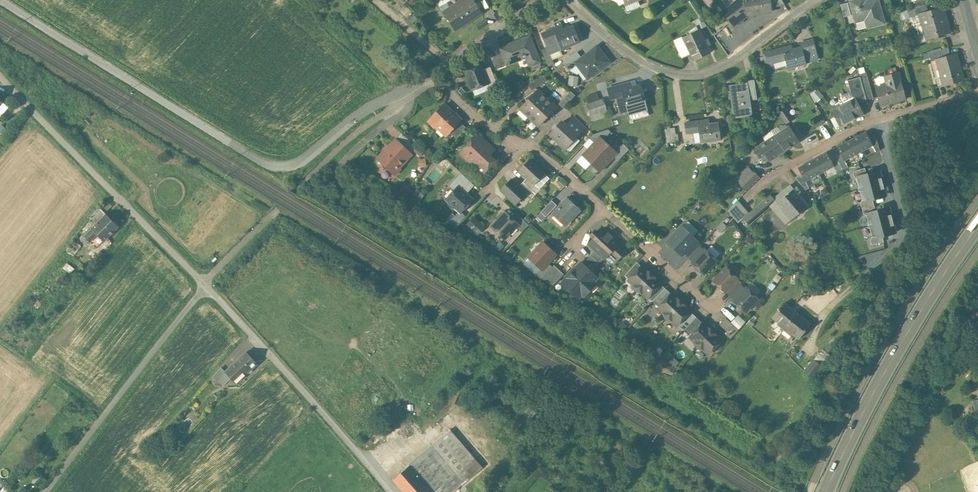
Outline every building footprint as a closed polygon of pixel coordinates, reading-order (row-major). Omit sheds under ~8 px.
[(474,0),(463,0),(443,13),(455,31),(456,30),(455,29),(465,22),(466,24),(482,13),(474,0)] [(728,8),(727,12),(731,16),(730,21),(734,25),(748,15),(747,12),(751,11),(752,14),(772,12),(771,6),(770,0),(738,0),(728,8)] [(850,0),(855,20),(865,18),(867,26),(883,22),(877,0),(867,0),(864,1),(864,0),(850,0)] [(847,1),(840,3),(843,15),(850,13),(847,1)] [(926,4),(913,8),(915,15),(919,14),(928,12),(926,4)] [(928,12),(919,14),(926,39),(929,38),(928,35),(936,33),(937,36),(949,32),(942,7),(928,12)] [(557,28),(542,34),(547,47),(549,54),(550,54),(562,49),(561,49),(579,41),(573,27),(559,32),(557,28)] [(699,30),(683,38),(690,53),(694,60),(710,53),(700,30),(699,30)] [(529,36),(501,48),(507,64),(521,59),(520,58),(523,57),(524,57),(526,56),(530,66),(539,62),(529,36)] [(683,38),(675,42),(682,57),(690,53),(683,38)] [(813,40),(801,43),(802,48),(803,48),(806,62),(818,59),(813,40)] [(549,54),(547,47),(541,50),(548,66),(554,64),(550,54),(549,54)] [(802,48),(793,51),(792,47),(770,52),(773,62),(785,59),(787,69),(807,64),(806,62),(803,48),(802,48)] [(948,47),(928,53),(930,61),(936,59),(936,58),(949,54),(948,47)] [(597,49),(575,65),(588,82),(610,65),(597,49)] [(503,53),(493,57),(497,68),(507,64),(503,53)] [(949,54),(936,58),(936,59),(943,85),(962,80),(955,53),(949,54)] [(465,70),(472,90),(489,84),(481,64),(465,70)] [(897,72),(884,75),(887,85),(875,88),(880,106),(905,99),(897,72)] [(543,75),(528,85),(532,90),(547,80),(543,75)] [(873,98),(867,75),(860,77),(866,100),(873,98)] [(866,100),(860,77),(847,80),(851,92),(850,92),(854,99),(856,103),(866,100)] [(753,81),(746,82),(746,84),(747,84),(748,94),(755,93),(753,81)] [(640,85),(631,88),(630,83),(608,89),(611,99),(617,97),(624,96),(626,106),(627,106),(645,100),(640,85)] [(746,84),(730,86),(734,115),(734,114),(750,112),(750,113),(751,113),(748,94),(747,84),(746,84)] [(811,93),(816,101),(824,96),(819,88),(811,93)] [(547,99),(538,90),(520,108),(529,117),(547,99)] [(571,91),(558,104),(563,108),(575,95),(571,91)] [(854,99),(850,92),(841,97),(845,104),(833,110),(841,126),(862,114),(856,103),(854,99)] [(626,106),(624,96),(617,97),(619,103),(619,102),(621,109),(627,108),(627,106),(626,106)] [(547,99),(529,117),(539,126),(556,107),(547,99)] [(589,104),(587,105),(594,126),(622,117),(619,108),(614,109),(612,109),(607,110),(603,99),(599,100),(589,104)] [(0,106),(0,118),(9,108),(3,102),(0,106)] [(461,120),(449,109),(447,109),(443,106),(436,113),(435,113),(433,114),(433,116),(430,120),(446,135),(450,132),(459,121),(461,120)] [(792,121),(785,110),(778,115),(785,126),(786,125),(792,121)] [(718,123),(708,125),(708,119),(685,123),(686,134),(700,132),(701,142),(720,139),(718,123)] [(459,121),(450,132),(457,138),(467,128),(459,121)] [(581,131),(570,121),(565,126),(576,137),(581,131)] [(565,126),(561,122),(550,134),(565,148),(576,137),(565,126)] [(800,141),(790,126),(788,128),(786,125),(785,126),(784,127),(783,126),(779,128),(781,132),(775,136),(785,151),(800,141)] [(675,127),(666,129),(667,136),(676,134),(675,127)] [(608,129),(594,134),(593,134),(589,138),(594,143),(600,137),(604,140),(611,132),(608,129)] [(866,132),(852,140),(858,152),(872,145),(869,139),(866,132)] [(417,147),(402,133),(396,140),(411,154),(417,147)] [(676,134),(667,136),(668,143),(679,141),(678,134),(676,134)] [(493,150),(478,136),(465,149),(469,153),(470,154),(467,157),(477,167),(488,155),(493,150)] [(775,136),(761,146),(760,145),(754,149),(760,158),(766,154),(770,161),(785,151),(775,136)] [(875,136),(869,139),(872,145),(876,152),(880,150),(875,136)] [(594,143),(591,147),(590,147),(577,161),(586,169),(591,163),(608,145),(604,140),(600,137),(594,143)] [(411,154),(396,140),(379,158),(383,163),(383,166),(385,169),(389,169),(389,168),(391,170),(394,166),(397,169),(411,154)] [(852,140),(838,147),(841,154),(844,160),(858,152),(852,140)] [(623,144),(616,152),(617,153),(614,157),(618,161),(629,149),(623,144)] [(608,145),(591,163),(600,171),(608,163),(607,162),(611,159),(614,157),(617,153),(616,152),(608,145)] [(827,153),(813,161),(819,173),(833,166),(830,159),(827,153)] [(844,160),(841,154),(835,156),(843,170),(848,167),(844,160)] [(488,155),(477,167),(475,168),(482,174),(494,161),(488,155)] [(843,170),(835,156),(830,159),(833,166),(837,173),(843,170)] [(544,173),(529,159),(519,170),(527,178),(534,184),(544,173)] [(813,161),(798,168),(802,174),(805,180),(819,173),(813,161)] [(762,172),(756,167),(748,175),(754,181),(762,172)] [(865,168),(853,171),(855,177),(856,177),(866,174),(865,168)] [(866,174),(856,177),(859,189),(883,183),(879,171),(866,174)] [(466,194),(460,188),(465,184),(462,181),(466,177),(461,173),(449,186),(454,190),(446,199),(449,202),(450,205),(452,207),(455,207),(460,213),(473,200),(466,194)] [(802,174),(795,178),(806,190),(809,188),(805,180),(802,174)] [(474,185),(466,177),(462,181),(465,184),(460,188),(466,194),(474,185)] [(540,189),(534,184),(527,178),(523,182),(536,194),(540,189)] [(518,186),(511,179),(501,190),(516,204),(525,194),(526,193),(518,186)] [(536,194),(523,182),(518,186),(526,193),(525,194),(531,199),(536,194)] [(886,196),(883,183),(859,189),(863,202),(872,199),(886,196)] [(790,185),(774,198),(770,195),(759,204),(760,204),(749,213),(743,218),(748,224),(749,225),(750,225),(749,224),(759,216),(760,216),(765,212),(765,211),(772,205),(773,207),(779,214),(783,211),(787,216),(783,219),(786,223),(790,220),(791,220),(791,219),(807,206),(808,205),(807,204),(807,205),(800,196),(801,196),(800,196),(799,196),(790,185)] [(737,191),(729,201),(733,204),(737,200),(742,194),(737,191)] [(569,196),(553,214),(565,225),(579,210),(574,204),(575,203),(569,196)] [(872,199),(863,202),(861,202),(862,208),(874,205),(872,199)] [(552,200),(541,212),(546,217),(557,205),(552,200)] [(749,213),(737,200),(733,204),(728,211),(738,223),(743,218),(749,213)] [(876,211),(874,205),(862,208),(864,214),(866,214),(876,211)] [(113,221),(99,207),(91,217),(97,224),(84,236),(90,242),(98,234),(104,241),(118,226),(117,225),(118,224),(114,220),(113,221)] [(876,211),(866,214),(869,226),(892,220),(889,207),(876,211)] [(505,212),(491,227),(505,239),(516,227),(518,224),(511,217),(505,212)] [(529,225),(516,212),(511,217),(518,224),(516,227),(522,232),(529,225)] [(479,234),(486,225),(474,215),(466,223),(479,234)] [(896,233),(892,220),(869,226),(872,239),(882,236),(896,233)] [(696,240),(681,226),(667,241),(682,255),(696,240)] [(626,250),(603,228),(602,229),(603,229),(598,234),(596,231),(592,236),(594,238),(590,243),(589,243),(605,258),(605,257),(611,251),(619,258),(625,250),(626,251),(626,250)] [(872,239),(871,239),(872,245),(884,242),(882,236),(872,239)] [(79,244),(74,240),(66,250),(71,253),(79,244)] [(543,242),(529,257),(541,269),(548,262),(555,254),(543,242)] [(711,245),(706,251),(715,259),(720,253),(711,245)] [(699,246),(688,258),(693,262),(704,250),(699,246)] [(693,262),(692,262),(704,274),(716,260),(715,259),(706,251),(705,249),(704,250),(693,262)] [(104,254),(100,251),(94,259),(98,262),(104,254)] [(595,251),(587,259),(595,268),(603,259),(595,251)] [(548,262),(541,269),(535,275),(541,279),(553,267),(552,266),(548,262)] [(597,277),(581,263),(571,273),(590,290),(596,284),(593,281),(597,277)] [(564,274),(554,265),(552,266),(553,267),(541,279),(553,286),(564,274)] [(629,279),(628,280),(637,289),(652,274),(642,265),(633,275),(629,279)] [(738,278),(726,267),(713,281),(725,292),(738,278)] [(856,267),(846,272),(849,278),(859,273),(856,267)] [(629,271),(625,275),(629,279),(633,275),(629,271)] [(571,273),(562,283),(578,298),(582,294),(584,296),(590,290),(571,273)] [(652,274),(637,289),(647,298),(648,297),(652,293),(661,283),(652,274)] [(848,285),(840,275),(834,280),(838,284),(833,288),(838,294),(848,285)] [(738,278),(725,292),(730,296),(741,284),(742,282),(738,278)] [(741,284),(730,296),(734,300),(745,288),(741,284)] [(758,299),(746,287),(745,288),(734,300),(734,301),(746,312),(758,299)] [(656,297),(652,301),(659,307),(671,294),(665,288),(656,297)] [(659,307),(658,308),(667,317),(681,301),(672,292),(659,307)] [(656,297),(652,293),(648,297),(652,301),(656,297)] [(681,301),(667,317),(677,326),(691,310),(681,301)] [(797,314),(784,303),(772,317),(786,328),(797,314)] [(729,318),(739,327),(746,320),(735,311),(729,318)] [(810,324),(797,314),(786,328),(799,338),(810,324)] [(696,317),(684,330),(690,336),(702,323),(696,317)] [(725,318),(719,324),(727,332),(733,325),(725,318)] [(690,336),(689,337),(698,346),(713,330),(703,322),(702,323),(690,336)] [(727,332),(725,334),(731,339),(738,330),(733,325),(727,332)] [(713,330),(698,346),(708,355),(722,339),(713,330)] [(822,349),(814,359),(823,366),(831,356),(822,349)] [(225,372),(227,374),(231,378),(236,383),(257,364),(247,352),(225,372)] [(672,356),(664,367),(671,372),(679,360),(672,356)] [(823,366),(814,359),(804,371),(812,378),(823,366)] [(221,367),(213,376),(218,382),(227,374),(225,372),(221,367)] [(227,374),(218,382),(222,386),(231,378),(227,374)] [(475,459),(451,430),(442,438),(466,467),(475,459)] [(410,465),(432,491),(453,491),(461,485),(454,477),(466,467),(442,438),(410,465)] [(466,467),(454,477),(461,485),(482,467),(475,459),(466,467)] [(393,480),(403,491),(431,491),(432,491),(410,465),(393,480)]
